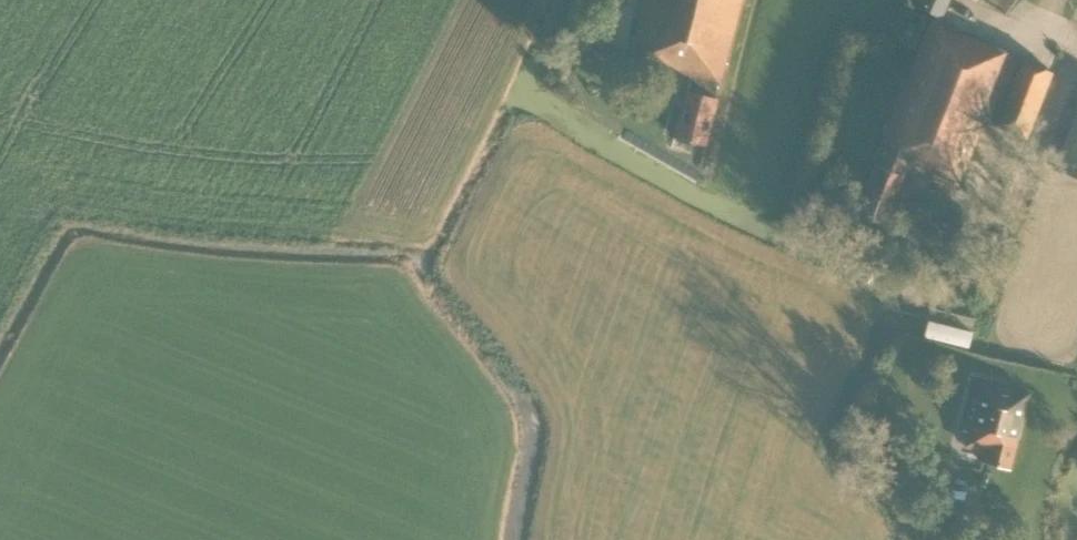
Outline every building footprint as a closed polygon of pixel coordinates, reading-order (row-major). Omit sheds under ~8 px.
[(633,48),(630,61),(701,78),(697,93),(686,90),(674,136),(706,144),(717,99),(713,98),(717,82),(720,83),(728,47),(741,0),(645,0),(633,48)] [(935,14),(931,22),(938,24),(948,0),(919,0),(917,6),(935,14)] [(994,124),(1026,137),(1051,73),(1019,60),(1017,64),(1006,60),(1009,54),(996,48),(938,24),(931,22),(856,212),(883,223),(906,166),(957,186),(984,116),(995,120),(994,124)] [(981,460),(1009,468),(1029,398),(977,383),(964,430),(971,432),(967,445),(984,450),(981,460)]
